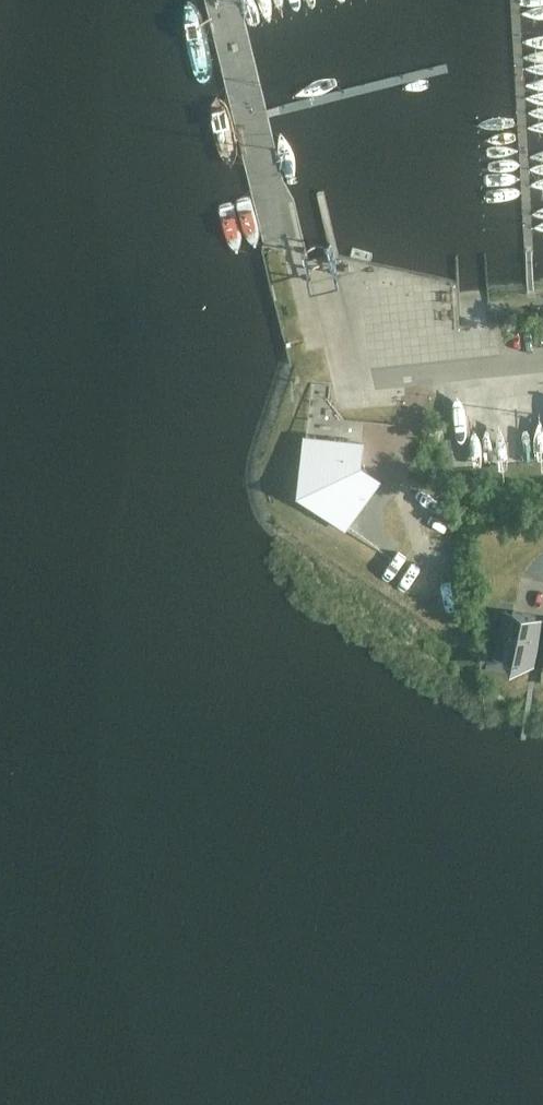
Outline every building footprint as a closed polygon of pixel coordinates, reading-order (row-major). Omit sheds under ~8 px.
[(341,528),(377,479),(357,468),(361,442),(300,436),(292,496),(341,528)] [(533,658),(540,622),(534,621),(536,615),(512,610),(509,625),(501,623),(495,656),(502,657),(526,662),(527,657),(533,658)]
